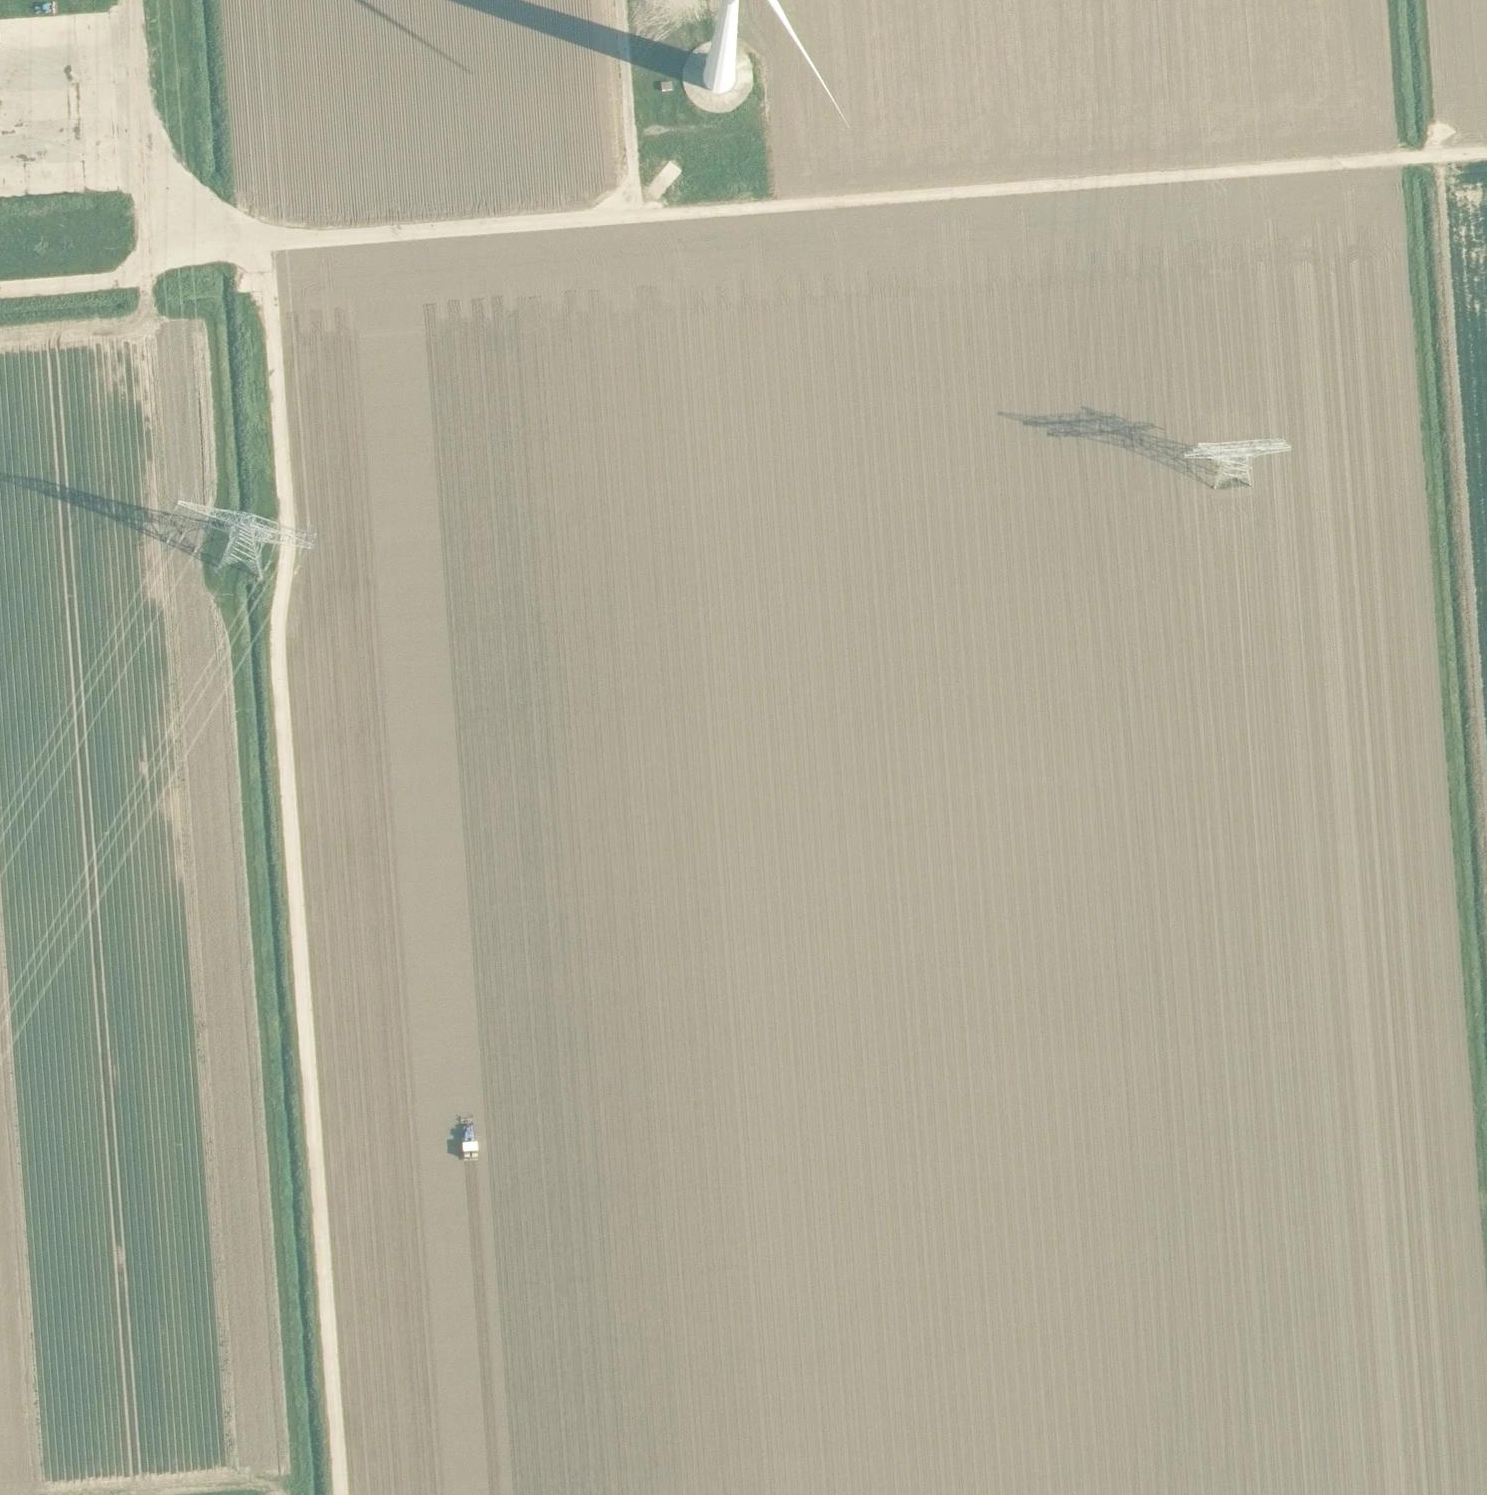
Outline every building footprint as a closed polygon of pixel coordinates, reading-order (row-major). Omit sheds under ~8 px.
[(716,93),(718,93),(719,93),(720,93),(722,93),(723,92),(724,92),(726,91),(727,91),(728,90),(729,89),(730,88),(731,87),(732,86),(733,84),(733,83),(734,82),(734,80),(734,79),(735,78),(735,76),(734,75),(734,73),(734,72),(733,71),(733,69),(732,68),(731,67),(730,66),(729,65),(728,64),(727,63),(726,62),(725,62),(723,61),(722,61),(721,60),(719,60),(718,60),(716,60),(715,61),(713,61),(712,61),(711,62),(709,63),(708,63),(707,64),(706,65),(705,66),(704,68),(704,69),(703,70),(702,72),(702,73),(702,74),(702,76),(702,77),(702,79),(702,80),(702,82),(703,83),(703,84),(704,86),(705,87),(706,88),(707,89),(708,90),(709,91),(711,91),(712,92),(713,92),(715,93),(716,93)]
